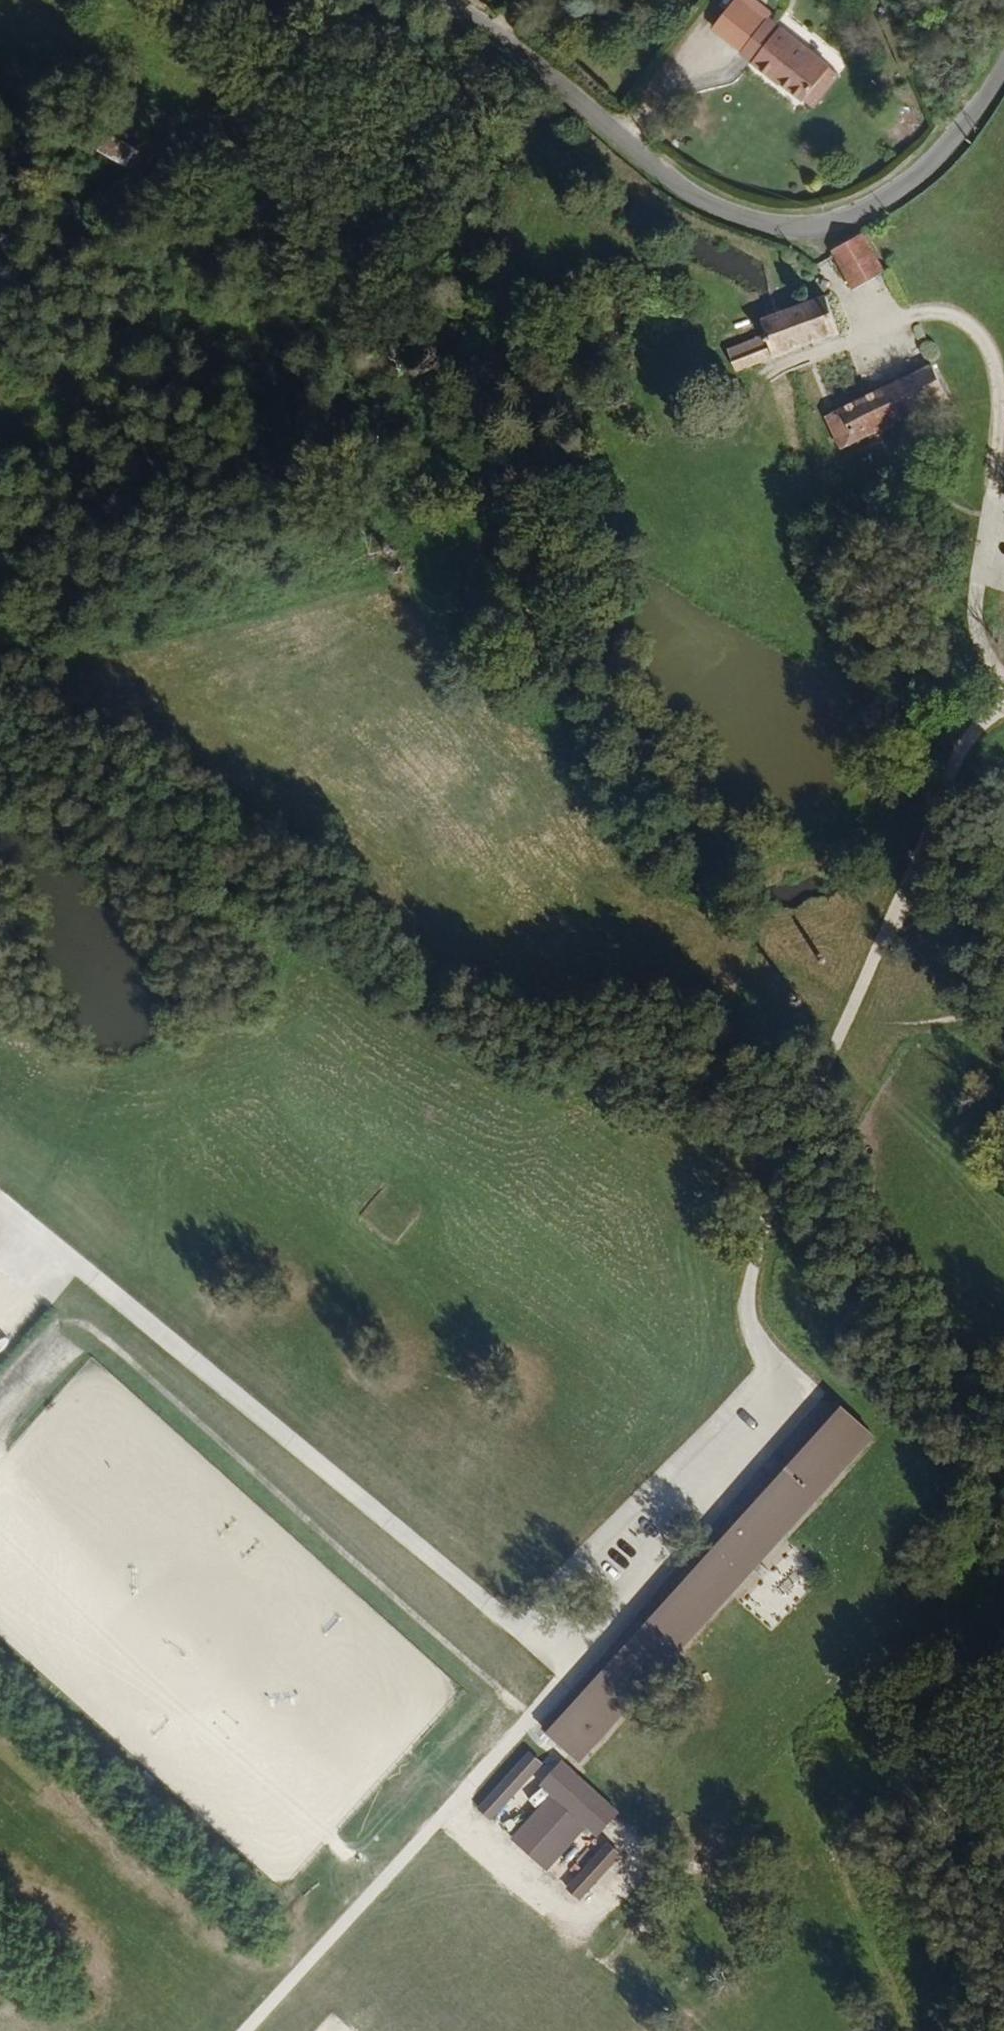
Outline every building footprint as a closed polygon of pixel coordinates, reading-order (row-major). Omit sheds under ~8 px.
[(756,9),(727,45),(754,66),(782,30),(756,9)] [(805,103),(832,70),(782,30),(754,66),(783,90),(785,87),(805,103)] [(852,295),(885,278),(864,238),(831,255),(852,295)] [(751,370),(834,344),(822,307),(761,326),(765,340),(728,351),(735,375),(751,370)] [(843,456),(948,401),(929,365),(824,420),(843,456)] [(556,1744),(849,1420),(840,1412),(547,1736),(556,1744)] [(849,1420),(556,1744),(579,1764),(872,1441),(849,1420)] [(582,1767),(875,1444),(872,1441),(579,1764),(582,1767)] [(488,1823),(541,1766),(527,1753),(475,1810),(488,1823)] [(596,1838),(618,1814),(560,1763),(539,1787),(549,1796),(513,1837),(549,1870),(584,1828),(596,1838)] [(582,1907),(625,1860),(613,1848),(569,1895),(582,1907)]
